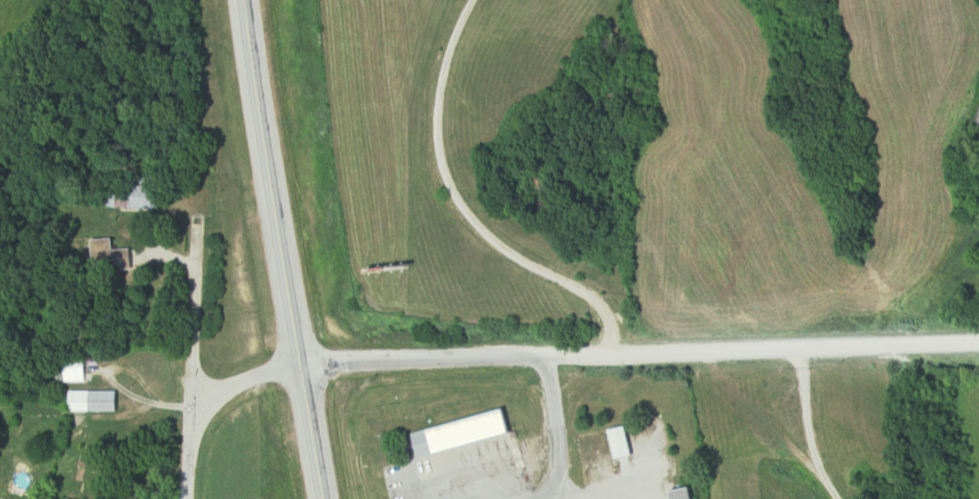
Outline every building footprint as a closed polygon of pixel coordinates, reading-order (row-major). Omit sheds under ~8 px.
[(163,210),(163,186),(122,186),(122,210),(163,210)] [(104,240),(104,268),(133,268),(133,251),(115,251),(115,240),(104,240)] [(86,364),(67,364),(67,383),(86,383),(86,364)] [(73,412),(119,412),(119,392),(73,392),(73,412)] [(417,460),(517,435),(511,410),(411,434),(417,460)] [(638,455),(630,426),(611,431),(619,460),(638,455)]
